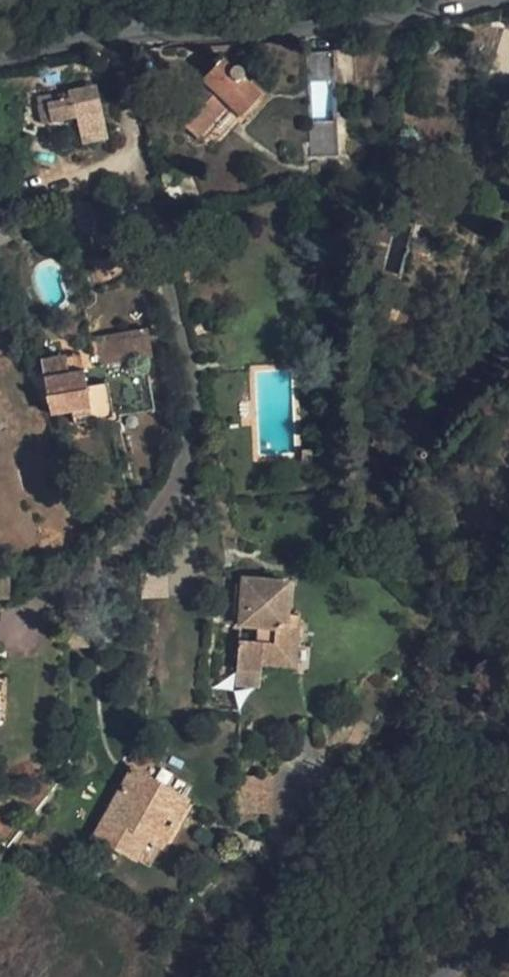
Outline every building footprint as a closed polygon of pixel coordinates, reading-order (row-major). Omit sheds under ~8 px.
[(483,70),(508,68),(508,28),(480,31),(483,70)] [(310,118),(331,118),(330,51),(309,51),(310,118)] [(221,59),(215,65),(202,79),(171,110),(197,138),(229,105),(239,114),(261,96),(248,84),(242,79),(244,69),(238,64),(230,65),(221,59)] [(202,79),(215,65),(209,59),(195,71),(202,79)] [(256,80),(248,84),(261,96),(239,114),(246,122),(272,99),(256,80)] [(108,138),(95,83),(68,88),(70,97),(43,101),(47,123),(75,117),(81,145),(108,138)] [(309,121),(312,156),(338,154),(335,119),(309,121)] [(47,408),(52,428),(136,416),(132,400),(156,396),(150,361),(159,359),(156,334),(99,343),(101,354),(84,356),(88,378),(67,379),(63,357),(40,359),(41,368),(47,408)] [(84,356),(63,357),(67,379),(88,378),(84,356)] [(41,368),(22,369),(33,385),(41,408),(47,408),(41,368)] [(132,400),(136,416),(160,413),(156,396),(132,400)] [(313,463),(312,449),(298,451),(300,470),(312,482),(321,473),(313,463)] [(238,636),(236,665),(260,667),(261,659),(293,661),(296,623),(275,621),(276,610),(286,611),(288,576),(242,573),(239,620),(256,621),(255,637),(238,636)] [(297,611),(286,611),(276,610),(275,621),(296,623),(297,611)] [(260,667),(236,665),(235,681),(259,682),(260,667)] [(250,762),(250,749),(238,748),(237,762),(250,762)] [(90,839),(133,865),(146,846),(159,853),(187,803),(133,770),(90,839)] [(146,846),(133,865),(148,874),(159,853),(146,846)] [(137,974),(128,966),(119,976),(140,976),(137,974)]
